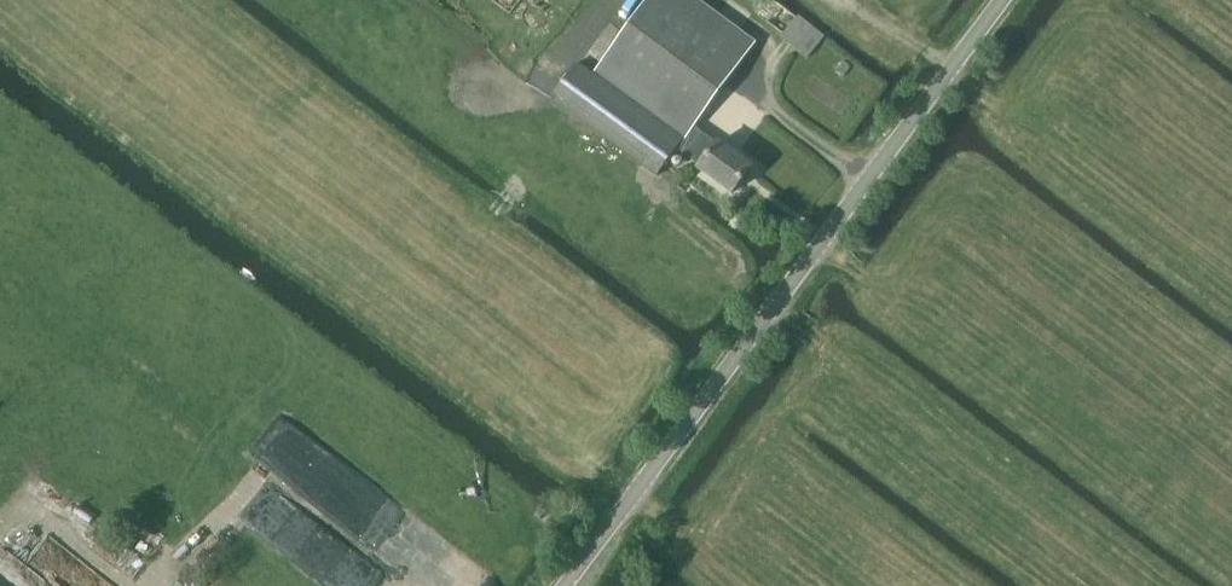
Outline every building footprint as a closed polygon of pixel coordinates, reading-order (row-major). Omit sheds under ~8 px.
[(755,44),(692,0),(651,0),(594,81),(578,69),(552,104),(658,180),(677,152),(701,170),(700,172),(734,197),(754,169),(720,144),(719,145),(695,129),(755,44)] [(784,34),(781,38),(808,58),(824,37),(798,17),(785,33),(784,35),(784,34)] [(541,521),(546,514),(541,509),(535,517),(541,521)]
